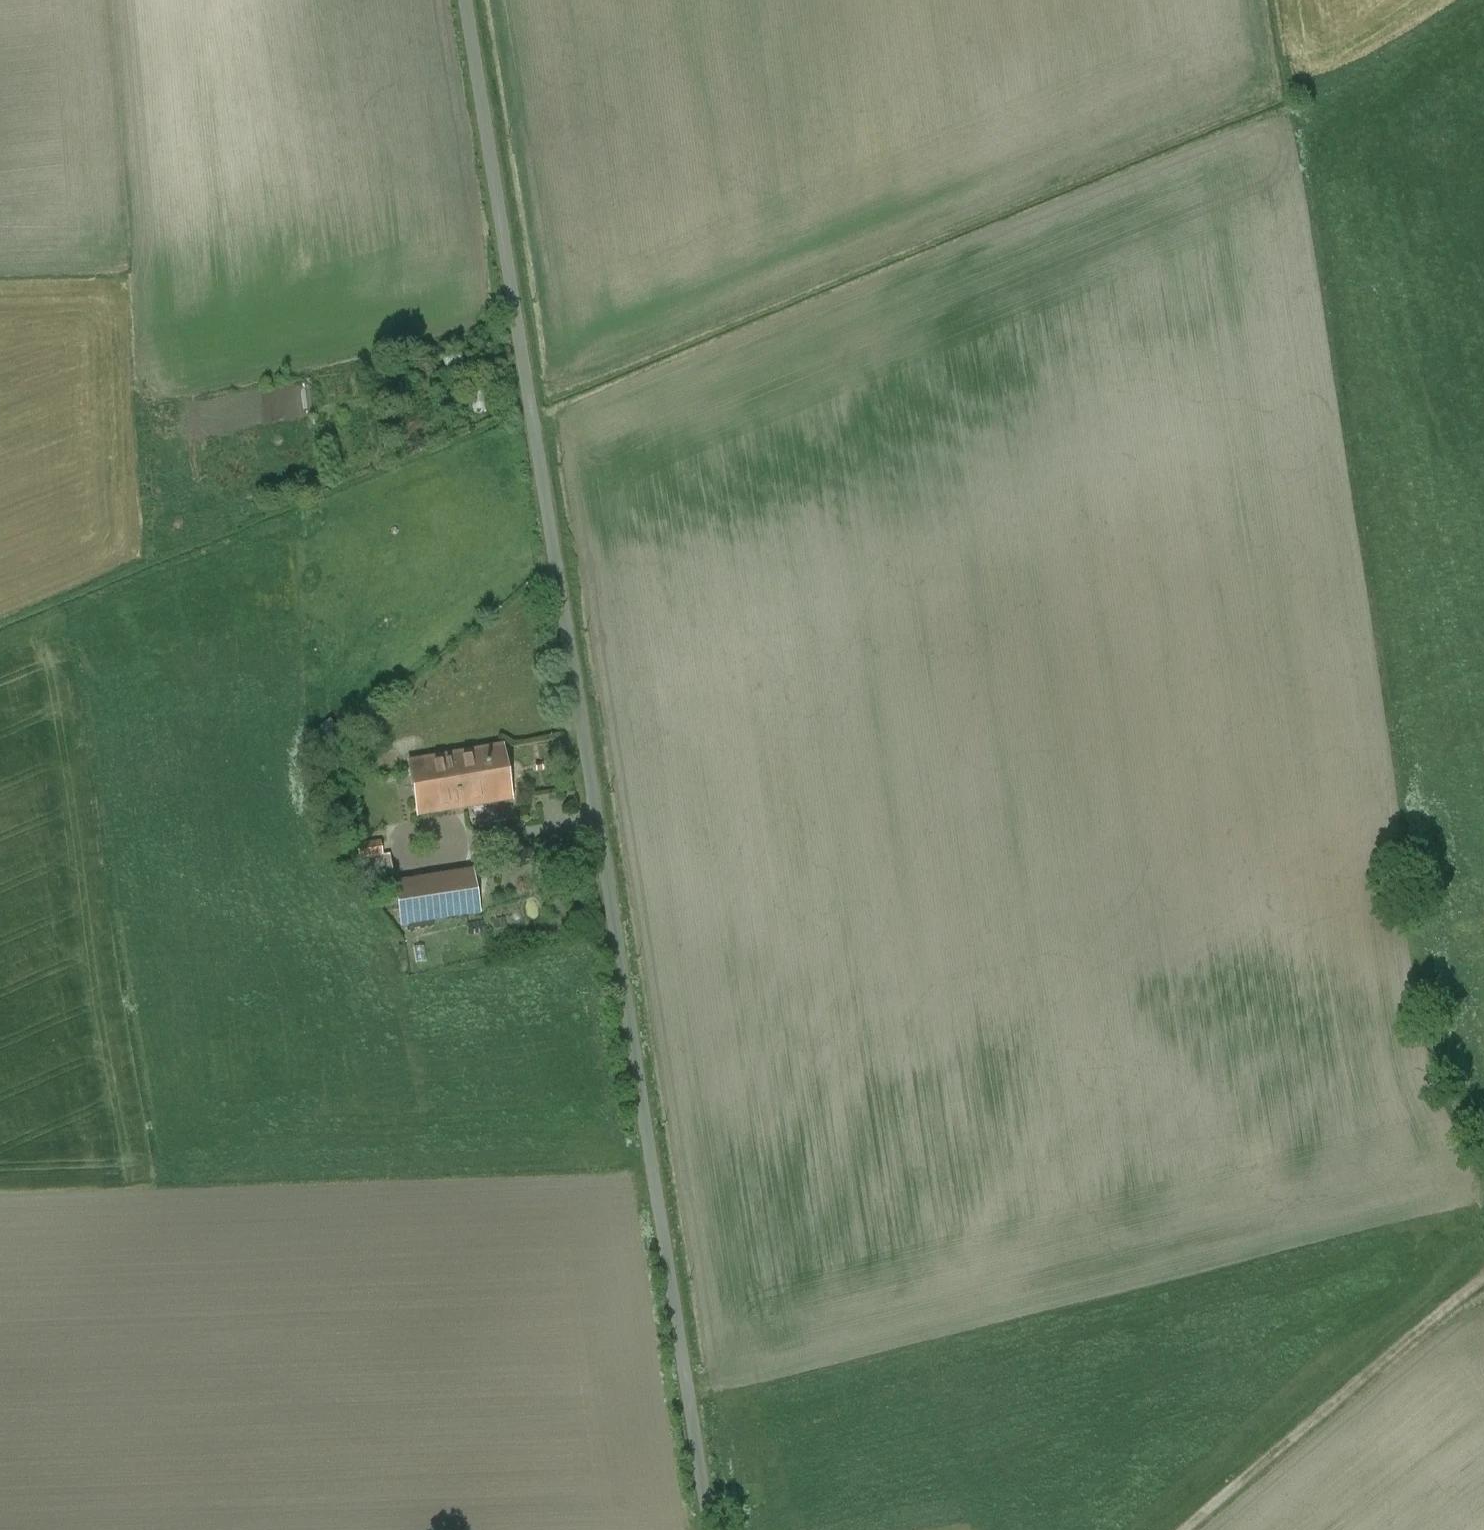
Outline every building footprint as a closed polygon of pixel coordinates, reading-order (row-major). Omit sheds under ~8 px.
[(504,746),(409,762),(418,814),(513,797),(504,746)] [(380,843),(360,846),(361,855),(381,853),(380,843)] [(474,872),(395,883),(401,923),(480,910),(474,872)]
